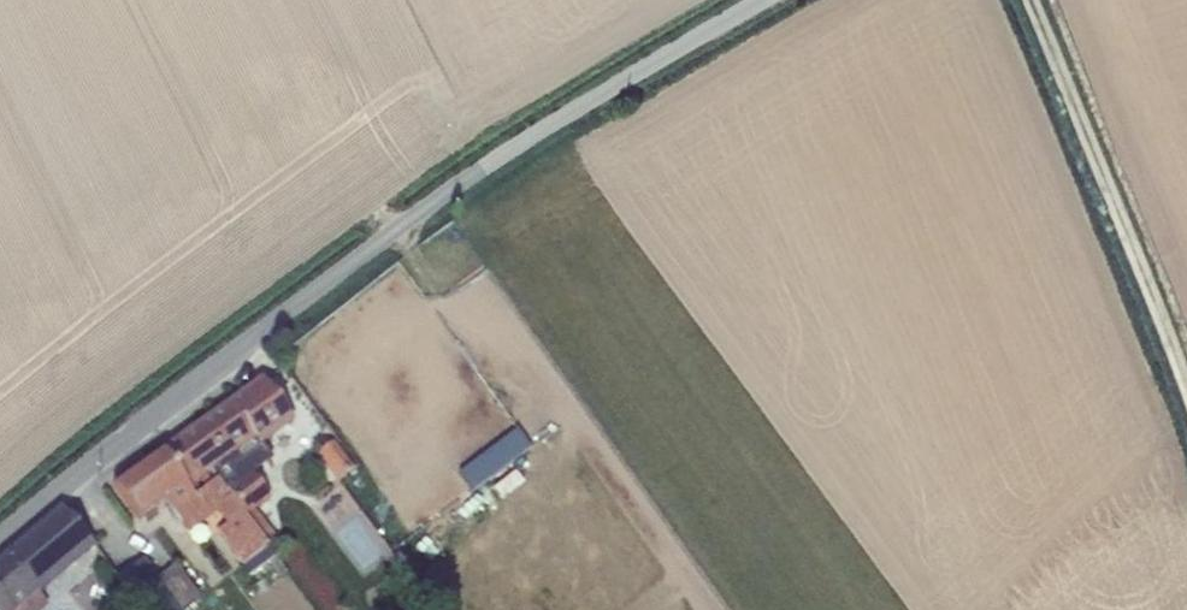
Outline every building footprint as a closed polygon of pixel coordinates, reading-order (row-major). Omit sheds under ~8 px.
[(262,380),(163,452),(196,498),(219,482),(264,544),(274,536),(255,511),(270,499),(252,475),(271,460),(262,447),(293,423),(262,380)] [(516,430),(458,474),(472,494),(531,449),(516,430)] [(333,443),(317,456),(334,479),(351,466),(333,443)] [(162,451),(112,487),(140,525),(166,505),(189,534),(217,514),(226,525),(216,533),(249,577),(269,563),(280,577),(286,573),(264,544),(219,482),(196,498),(163,452),(162,451)] [(0,564),(0,609),(46,609),(48,608),(37,594),(93,547),(63,511),(0,564)] [(118,580),(142,609),(184,609),(200,598),(176,565),(158,579),(145,560),(118,580)]
